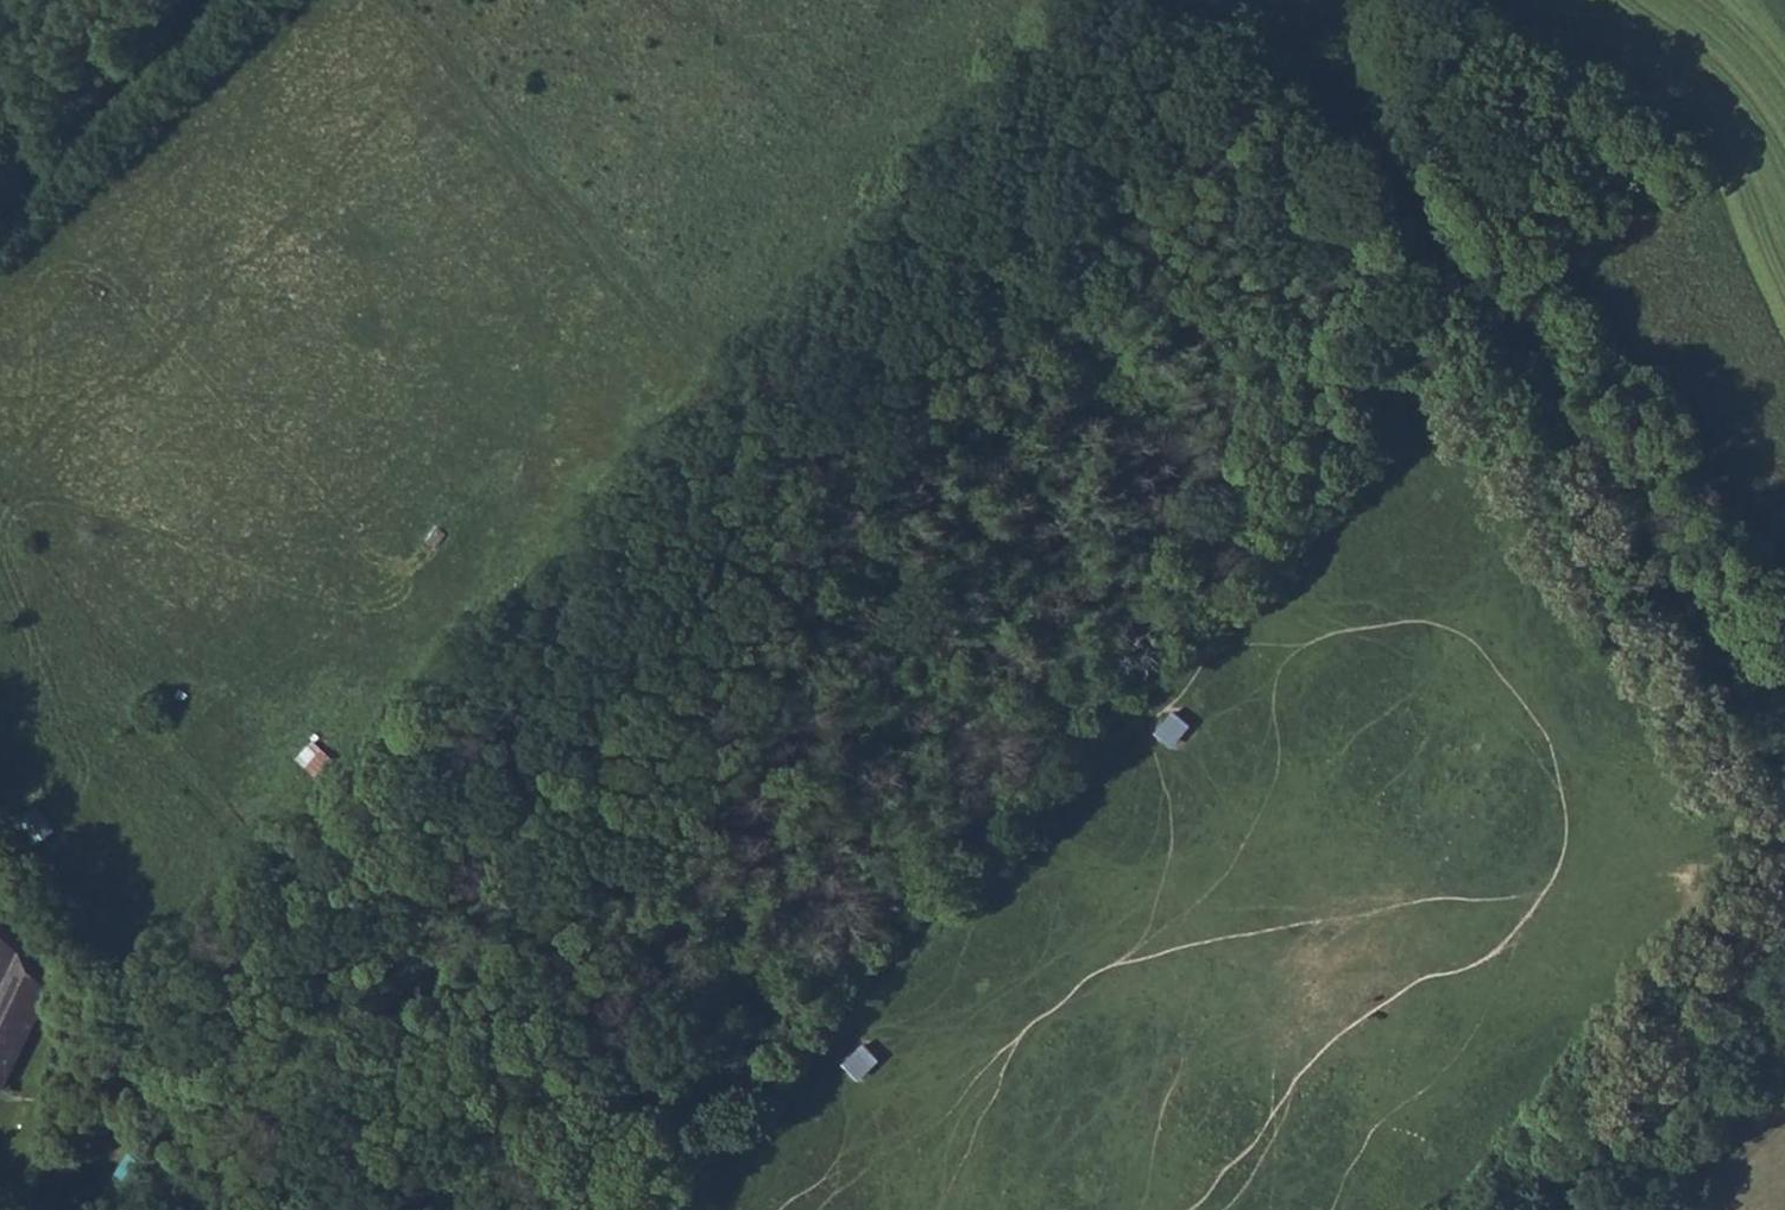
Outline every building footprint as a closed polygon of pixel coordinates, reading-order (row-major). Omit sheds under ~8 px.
[(23,971),(0,941),(0,1018),(23,971)]
